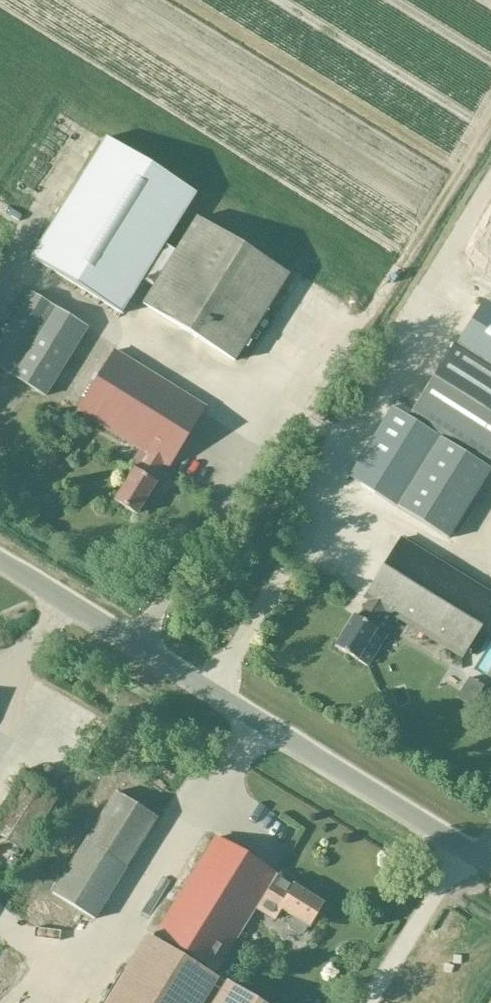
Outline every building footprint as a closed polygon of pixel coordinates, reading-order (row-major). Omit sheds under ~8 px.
[(141,282),(153,289),(174,254),(163,247),(195,196),(104,139),(29,259),(120,316),(141,282)] [(153,289),(142,306),(234,363),(287,276),(196,219),(174,254),(153,289)] [(87,329),(30,293),(0,341),(0,372),(44,399),(87,329)] [(348,478),(447,540),(490,470),(490,311),(481,305),(408,420),(391,410),(348,478)] [(167,468),(204,408),(113,352),(76,412),(146,456),(136,473),(133,471),(113,502),(136,516),(155,485),(151,482),(162,465),(167,468)] [(281,530),(286,520),(280,517),(275,526),(281,530)] [(334,648),(366,668),(386,637),(372,628),(383,611),(460,659),(490,609),(490,596),(400,540),(364,599),(368,602),(357,619),(353,617),(334,648)] [(59,797),(23,775),(0,812),(0,840),(24,855),(59,797)] [(115,793),(52,895),(93,921),(156,819),(115,793)] [(291,887),(274,876),(274,875),(215,839),(152,941),(149,939),(110,1002),(197,1002),(212,977),(254,909),(273,921),(280,910),(292,917),(287,925),(288,930),(298,936),(302,935),(307,927),(309,928),(323,906),(292,886),(291,887)] [(212,977),(197,1002),(259,1002),(226,983),(225,985),(212,977)]
